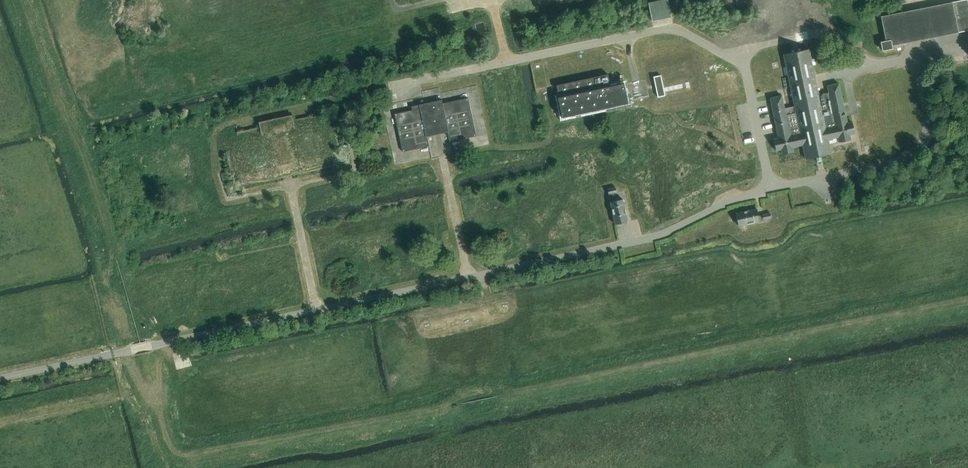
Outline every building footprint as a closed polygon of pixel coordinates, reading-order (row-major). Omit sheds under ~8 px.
[(649,3),(653,21),(672,17),(668,0),(662,0),(649,3)] [(881,18),(886,42),(881,43),(883,51),(893,49),(892,47),(967,31),(967,3),(967,0),(881,18)] [(782,95),(770,98),(779,138),(774,139),(776,151),(781,150),(782,154),(794,152),(793,147),(803,145),(806,159),(816,157),(817,162),(822,161),(821,156),(831,154),(830,144),(851,140),(850,135),(855,134),(852,122),(848,123),(839,83),(827,86),(829,93),(819,95),(809,49),(784,55),(794,107),(785,109),(782,95)] [(661,75),(653,77),(658,97),(665,96),(661,75)] [(608,76),(556,87),(563,118),(628,103),(624,84),(610,87),(608,76)] [(419,105),(420,109),(395,115),(403,152),(429,147),(427,137),(449,132),(451,142),(476,136),(468,99),(443,105),(442,100),(419,105)] [(616,188),(608,190),(616,225),(628,222),(623,199),(616,201),(614,194),(617,193),(616,188)] [(739,227),(772,220),(771,214),(759,216),(758,209),(736,213),(739,227)]
